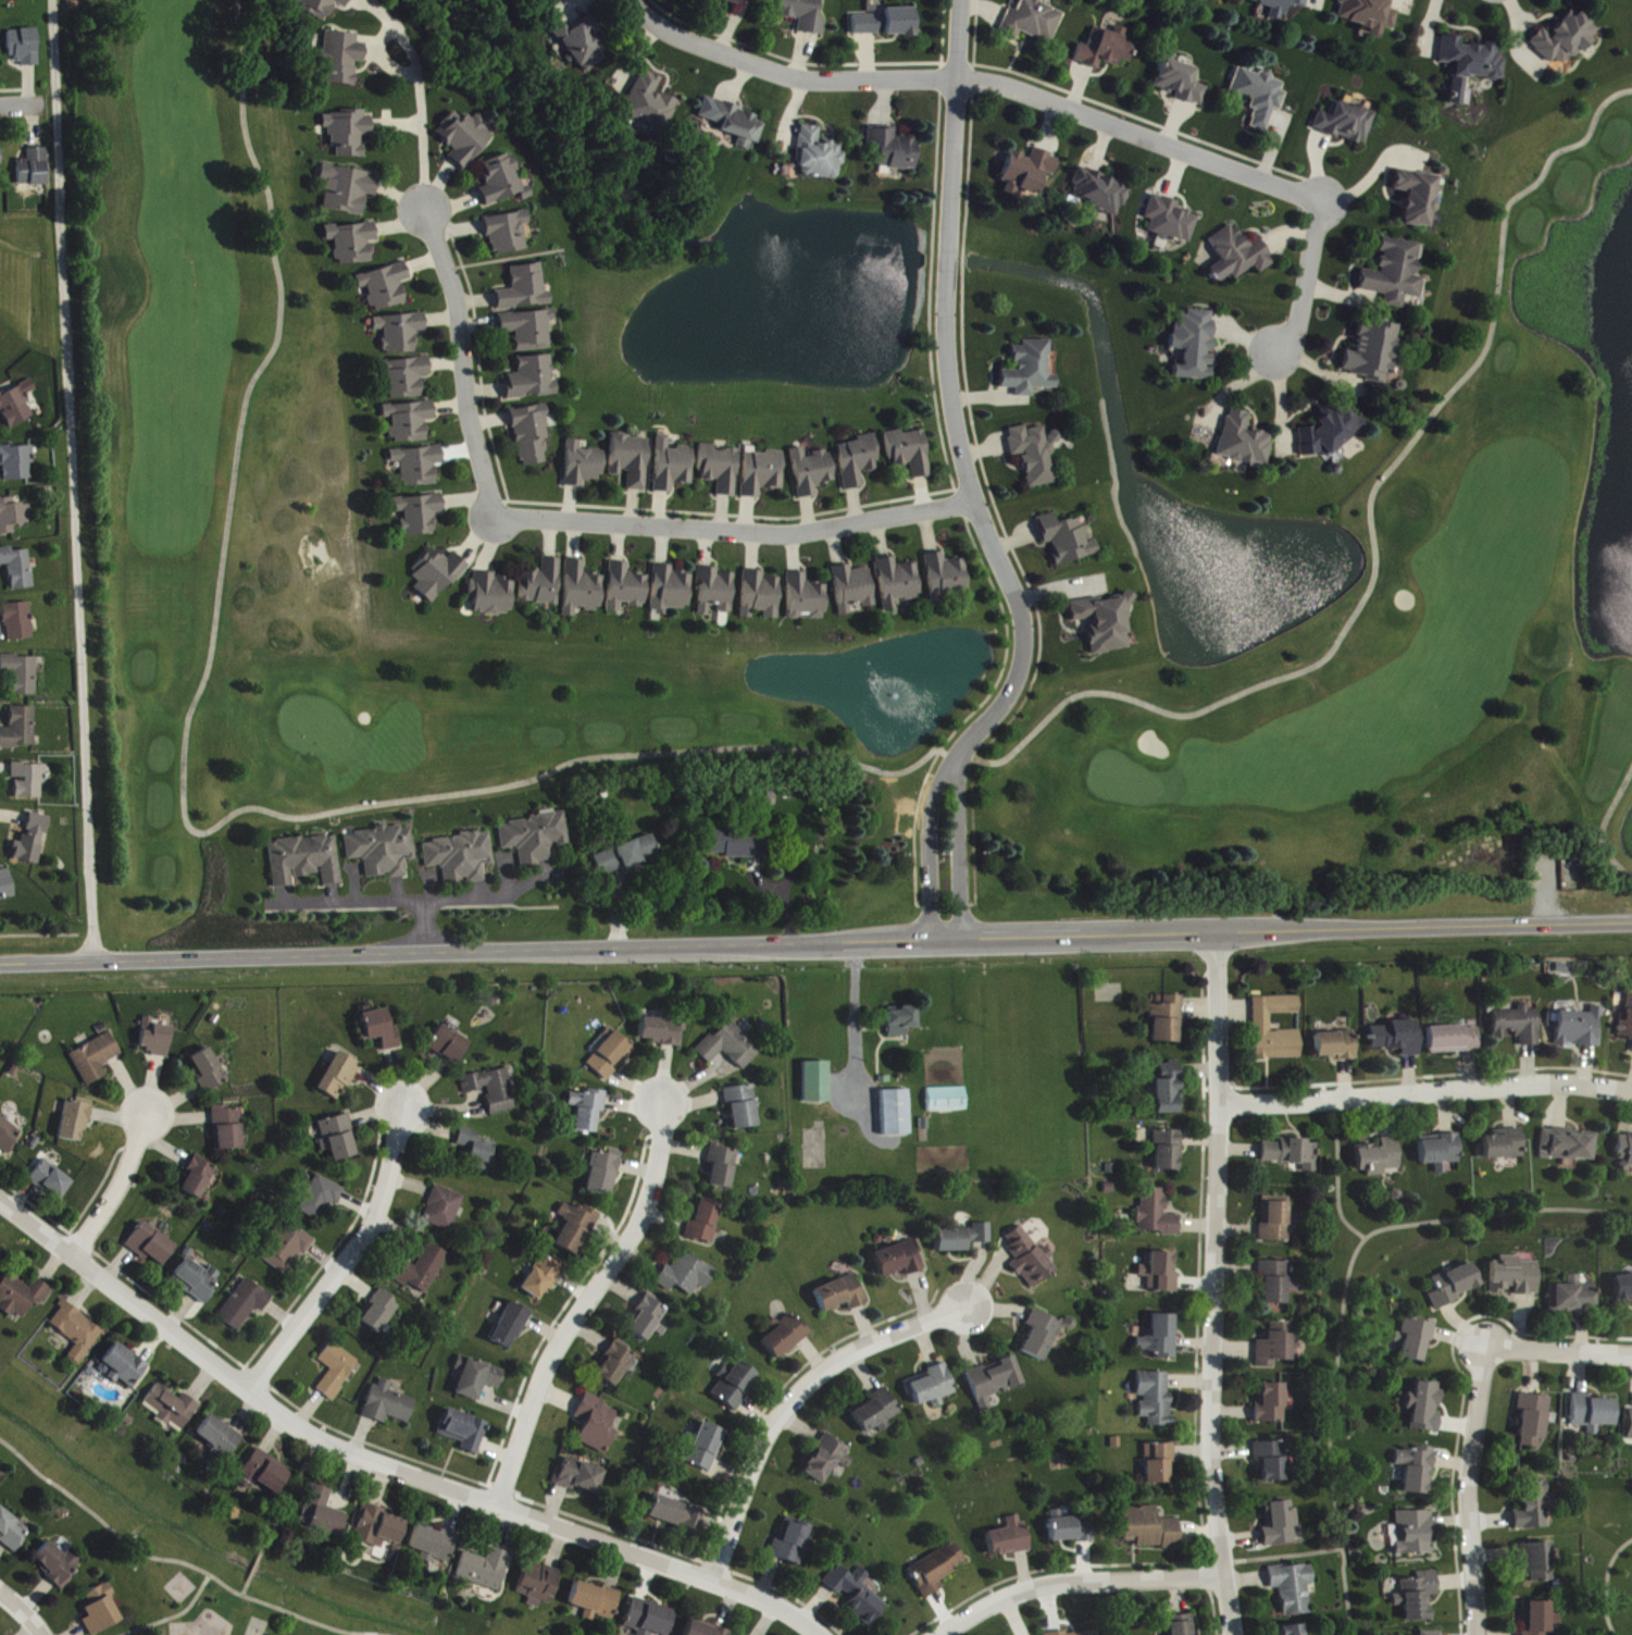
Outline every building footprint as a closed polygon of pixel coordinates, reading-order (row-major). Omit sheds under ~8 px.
[(337,5),(349,9),(352,0),(303,0),(299,10),(330,22),(337,5)] [(828,20),(820,19),(823,0),(782,0),(779,18),(801,21),(800,33),(825,37),(828,20)] [(1042,4),(1044,0),(1032,0),(1032,1),(1029,0),(1023,0),(1018,12),(1011,9),(1001,33),(1019,40),(1022,33),(1053,45),(1066,14),(1042,4)] [(1249,3),(1273,8),(1270,19),(1285,22),(1288,5),(1307,9),(1309,0),(1249,0),(1249,3)] [(1384,32),(1385,29),(1395,31),(1399,12),(1392,10),(1394,0),(1341,0),(1340,5),(1342,5),(1339,22),(1384,32)] [(886,16),(855,16),(855,36),(884,36),(884,37),(917,36),(916,9),(886,9),(886,16)] [(1566,15),(1550,35),(1542,29),(1529,45),(1552,64),(1555,60),(1562,66),(1570,56),(1575,60),(1599,31),(1577,13),(1571,20),(1566,15)] [(609,60),(594,34),(599,31),(591,17),(569,30),(566,26),(556,32),(582,76),(609,60)] [(1076,62),(1100,69),(1101,62),(1121,68),(1123,61),(1131,64),(1136,45),(1126,42),(1129,30),(1117,27),(1115,34),(1095,28),(1090,47),(1081,44),(1076,62)] [(39,30),(10,31),(10,57),(22,57),(22,68),(40,67),(39,30)] [(359,36),(326,33),(322,84),(356,87),(358,63),(366,64),(368,45),(359,44),(359,36)] [(1449,105),(1470,107),(1471,91),(1466,91),(1467,78),(1504,81),(1506,57),(1499,57),(1499,47),(1462,44),(1462,38),(1443,37),(1441,64),(1453,65),(1449,105)] [(1198,70),(1166,59),(1156,88),(1178,95),(1177,99),(1203,107),(1209,88),(1194,83),(1198,70)] [(1231,94),(1253,101),(1251,109),(1256,111),(1251,128),(1268,134),(1276,110),(1281,111),(1287,94),(1282,92),(1285,84),(1272,80),(1273,78),(1239,67),(1231,94)] [(679,103),(656,93),(662,79),(642,70),(621,118),(634,124),(635,122),(665,135),(679,103)] [(766,125),(758,122),(760,114),(706,99),(701,118),(724,125),(721,133),(740,138),(738,148),(750,151),(753,143),(761,145),(766,125)] [(1377,114),(1353,105),(1352,109),(1335,102),(1330,116),(1320,113),(1314,129),(1365,148),(1377,114)] [(365,158),(365,137),(373,137),(373,114),(353,113),(353,115),(325,115),(325,128),(332,128),(331,149),(338,149),(338,158),(365,158)] [(464,171),(497,137),(477,117),(473,120),(468,115),(463,120),(455,113),(436,133),(454,151),(449,157),(464,171)] [(821,128),(803,127),(798,177),(841,181),(845,146),(820,143),(821,128)] [(917,171),(918,138),(896,138),(897,130),(875,130),(874,175),(889,176),(889,170),(917,171)] [(29,161),(19,161),(20,187),(49,186),(48,149),(29,150),(29,161)] [(1002,182),(1008,184),(1005,194),(1016,197),(1018,190),(1038,196),(1045,174),(1055,177),(1060,158),(1034,150),(1031,158),(1011,152),(1002,182)] [(485,207),(521,194),(523,201),(533,198),(529,187),(523,188),(512,154),(481,165),(488,187),(479,190),(485,207)] [(364,217),(367,196),(377,198),(380,176),(324,166),(322,179),(330,180),(325,211),(364,217)] [(1117,215),(1120,207),(1125,209),(1133,186),(1079,168),(1069,199),(1117,215)] [(1439,177),(1397,171),(1394,191),(1407,193),(1402,226),(1431,230),(1439,177)] [(1190,247),(1200,217),(1179,210),(1181,204),(1154,195),(1146,219),(1152,221),(1148,233),(1190,247)] [(527,251),(524,226),(530,225),(528,212),(485,219),(491,257),(527,251)] [(326,228),(327,242),(335,241),(338,266),(374,263),(372,243),(377,242),(376,224),(326,228)] [(1209,240),(1222,261),(1210,269),(1219,284),(1233,276),(1236,281),(1256,268),(1260,274),(1276,265),(1261,240),(1248,247),(1234,225),(1209,240)] [(1362,271),(1359,292),(1379,295),(1378,305),(1403,309),(1405,298),(1420,300),(1423,279),(1417,278),(1422,245),(1381,239),(1379,252),(1382,253),(1379,273),(1362,271)] [(407,305),(402,283),(410,281),(406,264),(357,277),(360,290),(367,288),(374,314),(407,305)] [(543,293),(542,265),(511,267),(512,291),(496,291),(497,309),(552,307),(551,293),(543,293)] [(1175,379),(1212,382),(1213,368),(1212,368),(1213,355),(1212,355),(1215,313),(1184,311),(1183,323),(1174,322),(1172,350),(1185,351),(1183,367),(1176,366),(1175,379)] [(499,315),(500,334),(515,333),(516,353),(551,351),(550,323),(555,322),(554,312),(499,315)] [(374,318),(375,332),(384,331),(385,356),(418,354),(417,333),(426,333),(425,315),(374,318)] [(1356,353),(1346,352),(1343,376),(1386,382),(1387,376),(1393,377),(1399,326),(1384,324),(1384,329),(1359,326),(1356,353)] [(1049,341),(1021,341),(1021,347),(1013,347),(1013,371),(1001,371),(1001,389),(1015,389),(1015,398),(1032,398),(1032,389),(1056,389),(1056,375),(1055,375),(1055,357),(1049,357),(1049,341)] [(559,396),(558,382),(554,382),(551,356),(517,359),(519,375),(506,376),(508,400),(559,396)] [(430,377),(429,359),(385,362),(387,401),(423,398),(422,377),(430,377)] [(36,418),(26,396),(38,390),(33,381),(0,397),(0,414),(3,412),(11,429),(36,418)] [(428,442),(427,422),(435,421),(434,403),(384,407),(385,420),(391,420),(393,444),(428,442)] [(550,463),(545,429),(557,427),(555,415),(549,416),(547,405),(512,411),(521,468),(550,463)] [(1301,457),(1322,456),(1326,460),(1359,432),(1366,432),(1365,419),(1359,419),(1347,406),(1344,408),(1326,410),(1319,415),(1320,427),(1299,429),(1301,457)] [(1217,458),(1265,470),(1274,436),(1247,430),(1251,415),(1229,410),(1217,458)] [(1028,489),(1055,484),(1050,457),(1054,456),(1052,445),(1057,444),(1056,438),(1046,440),(1044,428),(1027,431),(1026,426),(1007,430),(1012,458),(1022,456),(1028,489)] [(886,434),(892,469),(911,466),(913,480),(931,477),(924,432),(903,435),(902,431),(886,434)] [(656,494),(674,495),(674,485),(693,486),(695,450),(670,449),(671,436),(658,436),(656,494)] [(845,491),(864,489),(862,473),(880,471),(875,436),(857,438),(858,443),(839,446),(845,491)] [(648,492),(649,438),(613,437),(611,475),(629,475),(628,492),(648,492)] [(605,452),(582,451),(582,442),(568,442),(566,488),(585,488),(585,482),(604,482),(605,452)] [(2,448),(4,482),(35,481),(33,446),(2,448)] [(737,498),(739,451),(719,450),(719,447),(702,446),(700,482),(719,482),(718,497),(737,498)] [(392,452),(392,463),(402,463),(403,488),(438,486),(436,466),(444,465),(443,449),(392,452)] [(819,497),(817,487),(835,484),(831,453),(806,456),(805,449),(792,451),(799,500),(819,497)] [(784,491),(785,454),(745,453),(743,499),(761,499),(762,490),(784,491)] [(395,514),(404,513),(405,537),(437,535),(436,515),(445,515),(444,496),(394,499),(395,514)] [(16,535),(16,526),(34,525),(33,505),(15,506),(15,499),(0,500),(0,536),(16,535)] [(1057,567),(1099,555),(1095,542),(1085,544),(1078,518),(1056,524),(1053,514),(1036,519),(1043,546),(1051,544),(1057,567)] [(15,552),(15,548),(0,549),(0,567),(10,567),(12,591),(35,590),(33,551),(15,552)] [(455,554),(448,561),(433,548),(411,575),(421,583),(416,589),(435,606),(469,567),(455,554)] [(934,606),(950,603),(948,597),(971,592),(965,559),(946,562),(944,553),(925,557),(934,606)] [(923,598),(917,564),(898,567),(896,558),(877,561),(886,613),(898,611),(897,602),(923,598)] [(562,561),(543,560),(543,573),(522,572),(521,604),(560,606),(562,561)] [(585,574),(586,562),(568,561),(565,618),(577,618),(577,610),(604,611),(605,575),(585,574)] [(630,564),(611,564),(609,613),(622,614),(622,607),(648,607),(649,575),(630,575),(630,564)] [(834,568),(841,617),(853,615),(852,610),(876,606),(871,569),(853,572),(852,565),(834,568)] [(692,610),(693,575),(675,574),(675,567),(655,567),(653,615),(669,615),(669,609),(692,610)] [(736,575),(720,574),(720,571),(702,569),(698,616),(711,617),(711,611),(733,613),(736,575)] [(766,573),(745,572),(744,619),(755,620),(755,613),(766,613),(766,620),(780,620),(781,580),(765,579),(766,573)] [(514,616),(516,579),(496,578),(496,575),(473,574),(472,600),(476,601),(475,615),(514,616)] [(828,585),(808,585),(808,574),(789,574),(790,621),(803,621),(803,615),(811,615),(811,621),(828,621),(828,585)] [(1132,651),(1126,597),(1069,604),(1071,623),(1088,621),(1092,655),(1132,651)] [(5,606),(9,642),(36,639),(33,603),(5,606)] [(39,658),(3,658),(2,674),(15,674),(14,697),(38,697),(39,658)] [(1,748),(37,749),(38,708),(12,708),(12,730),(1,729),(1,748)] [(18,799),(44,799),(44,785),(49,785),(49,765),(13,766),(14,781),(17,781),(18,799)] [(571,847),(568,812),(532,815),(533,822),(501,825),(504,851),(521,849),(523,867),(558,863),(557,848),(571,847)] [(41,866),(50,817),(30,814),(25,845),(18,844),(14,861),(41,866)] [(418,862),(414,827),(346,834),(349,862),(366,860),(368,879),(392,876),(392,880),(409,878),(408,863),(418,862)] [(709,855),(728,855),(728,860),(769,859),(769,830),(709,831),(709,855)] [(446,887),(488,883),(486,867),(496,866),(493,832),(461,835),(461,840),(425,843),(428,869),(444,867),(446,887)] [(343,885),(338,836),(270,843),(276,890),(296,887),(295,879),(323,876),(324,887),(343,885)] [(616,847),(617,851),(597,856),(603,877),(662,860),(655,836),(616,847)] [(17,898),(12,870),(0,873),(0,902),(17,898)] [(1255,999),(1257,1061),(1303,1060),(1302,1032),(1272,1033),(1272,1016),(1302,1015),(1301,998),(1255,999)] [(1540,1047),(1539,1011),(1530,1011),(1530,1006),(1518,1006),(1519,1012),(1494,1013),(1495,1040),(1507,1040),(1507,1033),(1519,1033),(1519,1048),(1540,1047)] [(910,1038),(909,1030),(918,1030),(918,1008),(901,1008),(901,1012),(889,1013),(889,1038),(910,1038)] [(1602,1048),(1602,1030),(1602,1008),(1591,1008),(1591,1014),(1558,1013),(1557,1047),(1602,1048)] [(363,1015),(369,1042),(382,1039),(385,1053),(403,1048),(398,1028),(392,1030),(388,1010),(363,1015)] [(1624,1010),(1620,1041),(1631,1042),(1631,1011),(1624,1010)] [(155,1025),(156,1020),(146,1019),(142,1048),(152,1049),(151,1057),(170,1060),(174,1028),(155,1025)] [(686,1048),(687,1022),(643,1020),(643,1040),(655,1041),(655,1047),(686,1048)] [(1422,1058),(1422,1038),(1418,1038),(1417,1022),(1392,1023),(1392,1028),(1373,1029),(1373,1052),(1404,1051),(1404,1058),(1422,1058)] [(746,1072),(763,1053),(732,1023),(717,1039),(712,1035),(697,1052),(711,1066),(724,1052),(746,1072)] [(472,1044),(443,1026),(429,1048),(458,1066),(472,1044)] [(1481,1027),(1430,1029),(1431,1054),(1482,1053),(1481,1027)] [(637,1048),(613,1031),(587,1065),(611,1083),(637,1048)] [(1317,1034),(1318,1061),(1357,1060),(1356,1033),(1317,1034)] [(124,1056),(113,1034),(72,1055),(88,1088),(110,1077),(104,1066),(124,1056)] [(190,1061),(210,1094),(231,1082),(211,1048),(190,1061)] [(320,1093),(341,1101),(346,1088),(353,1090),(363,1064),(336,1053),(320,1093)] [(831,1063),(805,1064),(806,1104),(831,1103),(831,1063)] [(1156,1081),(1157,1116),(1183,1115),(1181,1064),(1161,1064),(1162,1081),(1156,1081)] [(518,1111),(509,1069),(462,1079),(465,1095),(487,1091),(493,1116),(518,1111)] [(732,1131),(759,1128),(756,1087),(729,1089),(732,1131)] [(968,1112),(967,1089),(929,1090),(930,1113),(968,1112)] [(608,1095),(572,1091),(570,1107),(578,1108),(575,1132),(598,1135),(600,1113),(606,1114),(608,1095)] [(910,1092),(883,1093),(884,1137),(912,1136),(910,1092)] [(60,1140),(81,1144),(84,1132),(89,1133),(95,1107),(68,1102),(60,1140)] [(215,1109),(216,1152),(245,1151),(243,1108),(215,1109)] [(320,1123),(324,1141),(321,1142),(324,1154),(331,1152),(335,1163),(360,1156),(349,1116),(320,1123)] [(11,1152),(23,1131),(0,1117),(0,1146),(11,1152)] [(492,1172),(497,1144),(479,1141),(481,1132),(462,1129),(459,1148),(471,1150),(468,1168),(492,1172)] [(1486,1137),(1486,1160),(1524,1159),(1523,1130),(1496,1131),(1496,1137),(1486,1137)] [(1597,1162),(1599,1133),(1544,1130),(1542,1159),(1597,1162)] [(1156,1172),(1182,1172),(1183,1132),(1157,1132),(1156,1172)] [(1462,1164),(1461,1135),(1440,1136),(1440,1142),(1422,1143),(1423,1166),(1437,1165),(1437,1176),(1449,1175),(1448,1165),(1462,1164)] [(1621,1135),(1618,1156),(1623,1157),(1622,1169),(1631,1170),(1631,1136),(1621,1135)] [(1358,1148),(1359,1172),(1369,1172),(1369,1178),(1387,1177),(1386,1172),(1402,1171),(1400,1139),(1383,1139),(1383,1147),(1358,1148)] [(1319,1173),(1320,1145),(1310,1145),(1310,1141),(1281,1140),(1281,1144),(1264,1144),(1264,1163),(1305,1165),(1305,1173),(1319,1173)] [(740,1152),(713,1146),(708,1164),(715,1165),(710,1186),(732,1191),(740,1152)] [(587,1192),(613,1198),(624,1154),(610,1151),(609,1155),(596,1152),(587,1192)] [(219,1170),(197,1158),(180,1190),(202,1202),(219,1170)] [(61,1202),(75,1182),(45,1161),(31,1181),(61,1202)] [(301,1213),(327,1224),(343,1187),(316,1176),(301,1213)] [(466,1196),(436,1187),(425,1224),(455,1233),(466,1196)] [(1182,1217),(1167,1217),(1168,1190),(1142,1190),(1141,1233),(1164,1233),(1164,1237),(1182,1237),(1182,1217)] [(713,1247),(725,1206),(700,1198),(688,1239),(713,1247)] [(1291,1243),(1291,1228),(1300,1228),(1300,1216),(1290,1216),(1291,1199),(1264,1198),(1262,1243),(1291,1243)] [(602,1216),(584,1205),(580,1211),(567,1204),(559,1216),(569,1221),(555,1245),(577,1258),(602,1216)] [(150,1258),(163,1268),(178,1249),(146,1223),(127,1246),(147,1262),(150,1258)] [(314,1242),(287,1223),(262,1259),(289,1278),(314,1242)] [(993,1225),(973,1225),(973,1245),(993,1245),(993,1225)] [(1005,1240),(1020,1261),(1013,1265),(1033,1291),(1057,1273),(1049,1263),(1056,1258),(1047,1246),(1040,1251),(1022,1227),(1005,1240)] [(938,1253),(968,1253),(968,1230),(938,1230),(938,1253)] [(874,1253),(882,1278),(905,1272),(906,1278),(924,1272),(915,1241),(874,1253)] [(451,1255),(431,1244),(418,1268),(404,1260),(394,1279),(429,1297),(451,1255)] [(676,1287),(693,1298),(700,1286),(707,1291),(718,1274),(684,1252),(673,1269),(667,1265),(656,1283),(672,1293),(676,1287)] [(553,1292),(568,1268),(546,1254),(522,1290),(541,1302),(549,1289),(553,1292)] [(1179,1294),(1180,1275),(1174,1275),(1175,1255),(1152,1254),(1152,1267),(1141,1267),(1140,1279),(1150,1279),(1149,1293),(1179,1294)] [(1541,1263),(1521,1263),(1521,1258),(1504,1258),(1504,1263),(1493,1263),(1493,1293),(1516,1293),(1516,1296),(1541,1296),(1541,1263)] [(187,1286),(185,1289),(204,1305),(226,1278),(213,1268),(208,1274),(189,1260),(175,1277),(187,1286)] [(1290,1264),(1264,1263),(1263,1306),(1290,1306),(1290,1264)] [(1484,1289),(1473,1263),(1434,1280),(1439,1292),(1431,1296),(1437,1310),(1484,1289)] [(32,1287),(9,1272),(0,1286),(0,1302),(2,1303),(0,1307),(0,1310),(14,1319),(16,1315),(25,1320),(36,1302),(42,1306),(53,1290),(37,1279),(32,1287)] [(815,1291),(824,1314),(849,1304),(852,1312),(869,1305),(857,1275),(815,1291)] [(1552,1314),(1598,1315),(1598,1285),(1582,1285),(1582,1277),(1570,1277),(1569,1286),(1552,1286),(1552,1314)] [(275,1298),(248,1279),(220,1319),(240,1333),(257,1309),(264,1314),(275,1298)] [(359,1321),(381,1337),(402,1306),(381,1291),(359,1321)] [(647,1344),(655,1332),(664,1338),(669,1331),(661,1326),(670,1312),(648,1297),(627,1330),(647,1344)] [(512,1352),(534,1314),(513,1302),(491,1340),(512,1352)] [(105,1331),(66,1303),(50,1325),(78,1345),(69,1358),(81,1366),(105,1331)] [(1023,1353),(1045,1363),(1061,1328),(1074,1334),(1079,1323),(1068,1318),(1065,1324),(1035,1311),(1028,1326),(1034,1329),(1023,1353)] [(761,1342),(778,1362),(811,1335),(792,1312),(771,1329),(774,1332),(761,1342)] [(1152,1339),(1138,1338),(1138,1355),(1157,1355),(1157,1360),(1176,1361),(1177,1316),(1153,1316),(1152,1339)] [(1429,1364),(1435,1324),(1406,1320),(1404,1335),(1397,1334),(1396,1344),(1404,1345),(1402,1359),(1429,1364)] [(1259,1341),(1258,1368),(1277,1368),(1277,1362),(1299,1363),(1300,1343),(1294,1343),(1295,1323),(1265,1322),(1265,1328),(1269,1328),(1269,1342),(1259,1341)] [(332,1370),(318,1391),(334,1403),(362,1363),(333,1343),(320,1362),(332,1370)] [(595,1376),(616,1390),(638,1357),(617,1343),(595,1376)] [(98,1370),(117,1385),(120,1381),(134,1390),(150,1368),(117,1344),(98,1370)] [(982,1414),(993,1410),(989,1398),(1024,1386),(1014,1357),(1000,1362),(1002,1367),(987,1373),(985,1368),(967,1374),(982,1414)] [(480,1403),(484,1387),(502,1391),(507,1370),(460,1358),(455,1380),(460,1382),(457,1396),(480,1403)] [(726,1367),(718,1377),(723,1381),(713,1396),(737,1413),(749,1397),(745,1394),(758,1375),(739,1362),(732,1371),(726,1367)] [(915,1408),(932,1402),(935,1410),(945,1407),(943,1400),(957,1395),(947,1367),(906,1381),(915,1408)] [(1148,1428),(1176,1429),(1176,1418),(1172,1418),(1173,1396),(1169,1395),(1170,1375),(1139,1374),(1138,1397),(1142,1398),(1141,1419),(1149,1419),(1148,1428)] [(419,1401),(392,1392),(395,1384),(378,1379),(366,1418),(387,1425),(389,1418),(411,1425),(419,1401)] [(1440,1435),(1442,1415),(1440,1415),(1444,1386),(1418,1383),(1417,1394),(1410,1393),(1408,1411),(1415,1412),(1412,1431),(1440,1435)] [(185,1395),(181,1400),(160,1385),(146,1404),(161,1414),(158,1418),(182,1435),(202,1407),(185,1395)] [(1287,1386),(1263,1385),(1263,1406),(1257,1406),(1257,1424),(1286,1425),(1287,1386)] [(882,1435),(892,1428),(889,1423),(902,1415),(887,1389),(851,1411),(866,1435),(878,1428),(882,1435)] [(578,1443),(608,1456),(618,1432),(613,1429),(619,1414),(607,1408),(609,1404),(587,1394),(577,1418),(586,1423),(578,1443)] [(1520,1448),(1545,1450),(1550,1398),(1521,1396),(1520,1412),(1524,1412),(1520,1448)] [(1617,1402),(1592,1401),(1592,1396),(1574,1396),(1573,1427),(1589,1428),(1589,1436),(1600,1437),(1600,1427),(1616,1428),(1617,1402)] [(464,1444),(461,1451),(479,1457),(490,1424),(447,1410),(439,1436),(464,1444)] [(229,1462),(244,1439),(211,1416),(197,1436),(214,1448),(212,1451),(229,1462)] [(712,1473),(725,1431),(702,1424),(698,1439),(690,1436),(681,1463),(712,1473)] [(804,1474),(825,1487),(839,1464),(849,1471),(855,1461),(849,1457),(853,1450),(827,1435),(804,1474)] [(1260,1483),(1288,1482),(1287,1443),(1259,1445),(1260,1483)] [(1146,1446),(1147,1485),(1171,1485),(1170,1464),(1176,1464),(1176,1445),(1146,1446)] [(1435,1450),(1417,1448),(1416,1453),(1398,1452),(1396,1467),(1407,1468),(1405,1495),(1431,1497),(1435,1450)] [(292,1473),(256,1451),(241,1476),(244,1477),(240,1485),(249,1490),(254,1482),(278,1496),(292,1473)] [(598,1498),(607,1473),(569,1460),(565,1470),(559,1468),(554,1483),(598,1498)] [(1549,1530),(1548,1513),(1554,1513),(1553,1496),(1549,1496),(1548,1483),(1521,1484),(1522,1512),(1515,1513),(1516,1531),(1549,1530)] [(346,1517),(327,1511),(332,1492),(312,1486),(300,1526),(340,1538),(346,1517)] [(702,1533),(708,1514),(687,1508),(688,1506),(657,1497),(655,1505),(645,1502),(641,1516),(702,1533)] [(1266,1504),(1268,1530),(1264,1530),(1266,1548),(1297,1545),(1295,1529),(1300,1529),(1298,1511),(1291,1511),(1290,1502),(1266,1504)] [(407,1522),(385,1516),(387,1511),(366,1505),(355,1542),(383,1551),(385,1543),(399,1547),(407,1522)] [(16,1554),(33,1532),(0,1507),(0,1542),(16,1554)] [(1181,1520),(1159,1521),(1158,1508),(1124,1509),(1125,1542),(1138,1541),(1139,1550),(1181,1548),(1181,1520)] [(1095,1524),(1077,1524),(1077,1519),(1064,1519),(1064,1512),(1051,1512),(1052,1544),(1095,1543),(1095,1524)] [(1435,1555),(1434,1512),(1398,1513),(1398,1527),(1393,1528),(1394,1557),(1435,1555)] [(987,1534),(992,1559),(1030,1552),(1024,1516),(1008,1519),(1009,1530),(987,1534)] [(803,1568),(811,1544),(807,1543),(812,1527),(786,1518),(772,1557),(803,1568)] [(411,1551),(425,1555),(423,1562),(434,1565),(435,1561),(450,1565),(458,1535),(445,1532),(444,1534),(416,1527),(411,1551)] [(66,1558),(50,1543),(33,1561),(65,1591),(76,1579),(72,1575),(85,1561),(73,1550),(66,1558)] [(909,1570),(925,1600),(945,1589),(941,1582),(956,1574),(953,1569),(966,1562),(956,1543),(909,1570)] [(1552,1544),(1522,1545),(1523,1574),(1532,1574),(1532,1583),(1553,1582),(1552,1544)] [(501,1593),(512,1555),(491,1549),(487,1560),(464,1554),(457,1580),(501,1593)] [(518,1594),(529,1598),(526,1607),(540,1611),(542,1603),(551,1606),(562,1573),(528,1562),(518,1594)] [(1270,1570),(1272,1590),(1281,1590),(1284,1618),(1313,1615),(1309,1586),(1315,1586),(1313,1565),(1270,1570)] [(871,1628),(887,1606),(863,1587),(871,1577),(860,1569),(854,1577),(838,1566),(826,1583),(851,1602),(845,1609),(871,1628)] [(1406,1622),(1431,1622),(1430,1596),(1439,1596),(1438,1573),(1418,1573),(1418,1581),(1402,1581),(1403,1596),(1394,1596),(1394,1608),(1406,1608),(1406,1622)] [(570,1606),(586,1610),(584,1620),(594,1623),(596,1617),(613,1622),(621,1594),(577,1582),(570,1606)] [(113,1599),(116,1597),(110,1585),(87,1596),(92,1607),(86,1609),(91,1619),(85,1622),(91,1634),(99,1634),(124,1623),(113,1599)] [(634,1600),(625,1628),(639,1633),(638,1634),(652,1634),(668,1634),(675,1614),(634,1600)] [(1524,1603),(1524,1634),(1551,1634),(1551,1604),(1524,1603)] [(1171,1634),(1197,1634),(1194,1615),(1169,1619),(1171,1634)] [(691,1621),(686,1634),(732,1634),(691,1621)] [(1281,1634),(1307,1634),(1306,1626),(1280,1628),(1281,1634)]
